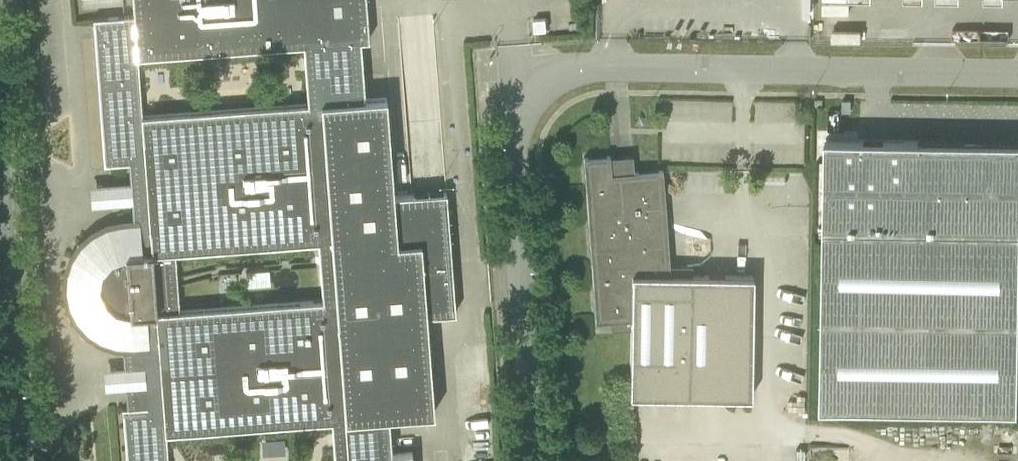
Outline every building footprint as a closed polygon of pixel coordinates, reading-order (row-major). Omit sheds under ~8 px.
[(93,18),(104,164),(129,162),(130,182),(110,184),(112,204),(132,202),(133,222),(123,223),(107,226),(93,233),(81,244),(72,258),(67,273),(66,289),(69,305),(77,319),(87,331),(101,340),(116,345),(132,346),(142,346),(144,365),(124,367),(125,387),(145,386),(147,405),(122,407),(126,460),(413,460),(412,451),(392,453),(389,416),(434,413),(427,314),(455,312),(446,191),(394,195),(386,97),(365,99),(360,40),(369,39),(366,0),(132,0),(133,15),(93,18)] [(826,138),(821,406),(1017,409),(1017,141),(826,138)] [(670,264),(663,169),(634,171),(633,154),(610,156),(610,155),(584,157),(596,321),(621,319),(622,328),(630,327),(630,396),(754,395),(754,274),(670,273),(670,264)]
